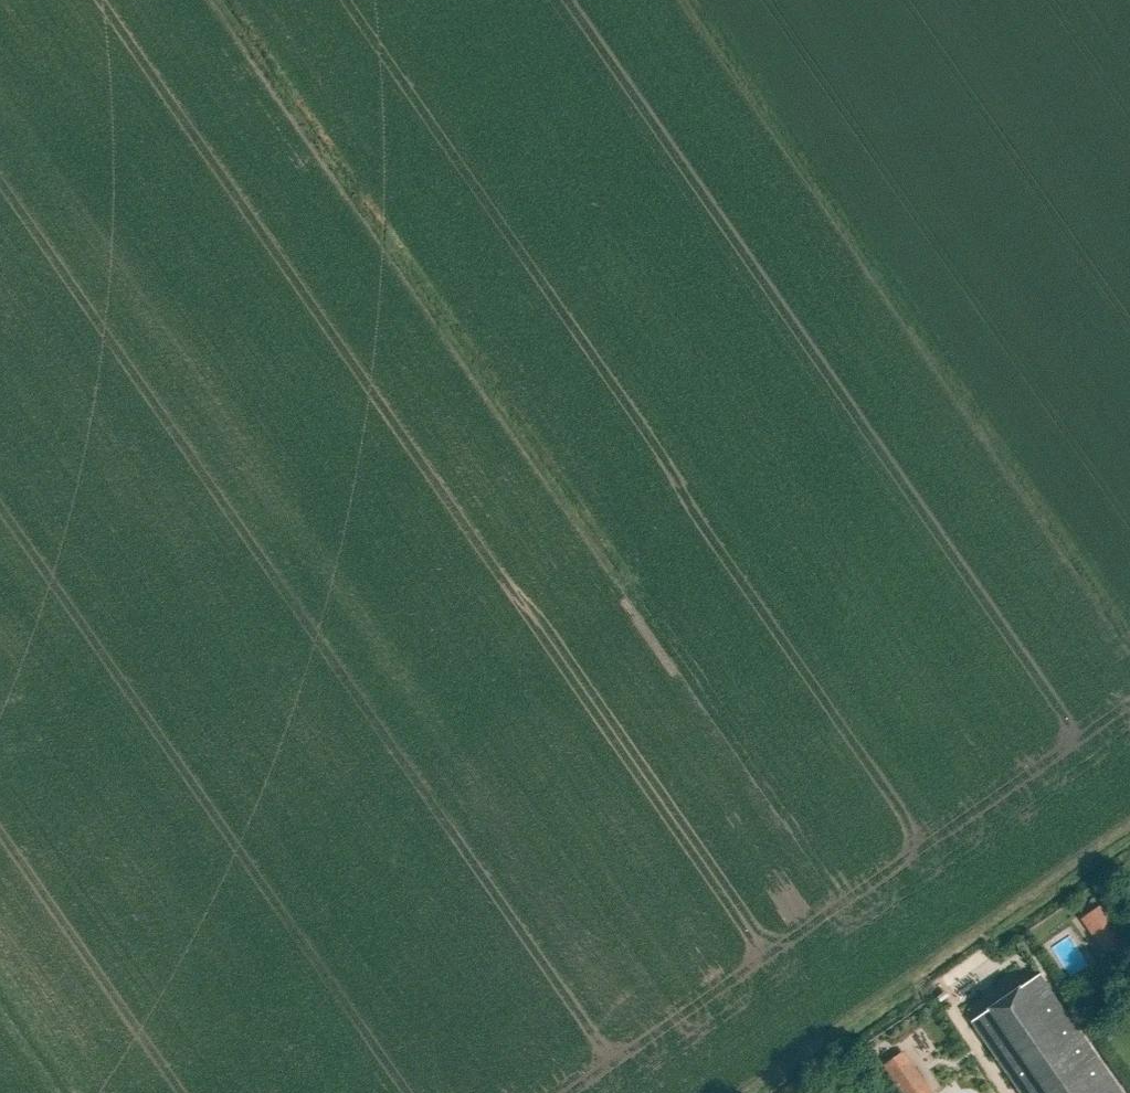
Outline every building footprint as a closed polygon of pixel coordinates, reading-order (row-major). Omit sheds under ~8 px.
[(1103,954),(1125,939),(1100,901),(1078,916),(1103,954)] [(1041,974),(973,1021),(1023,1092),(1123,1092),(1041,974)] [(902,1048),(880,1063),(901,1092),(934,1092),(902,1048)]
